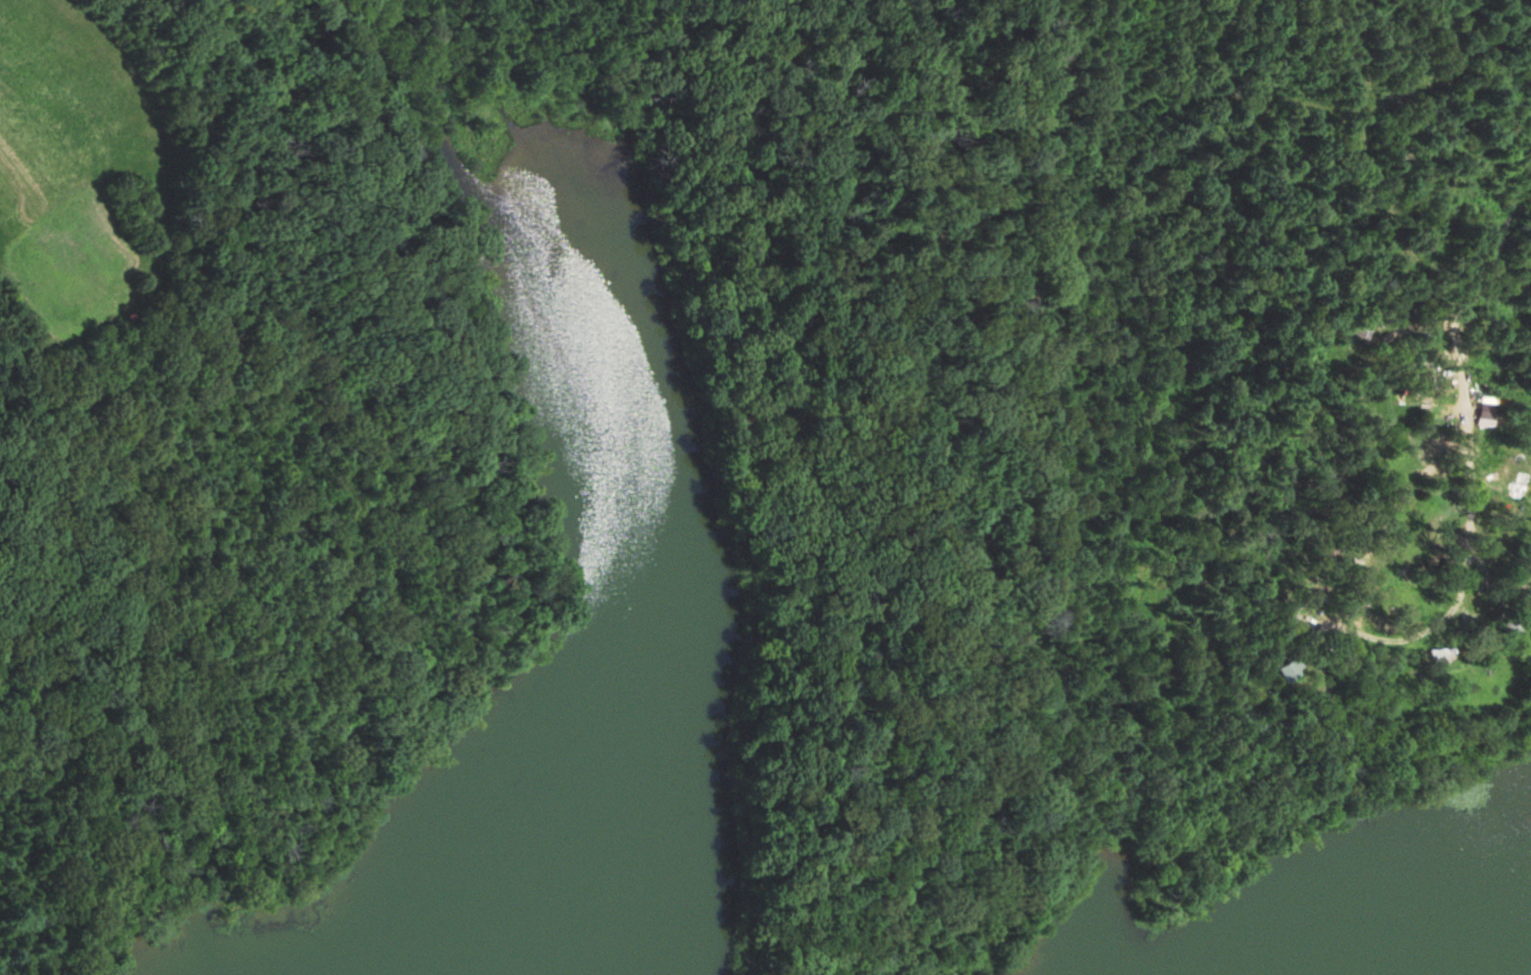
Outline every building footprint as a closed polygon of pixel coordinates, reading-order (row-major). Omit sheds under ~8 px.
[(1493,423),(1493,405),(1476,405),(1476,423),(1493,423)] [(1297,664),(1295,660),(1280,668),(1287,683),(1307,672),(1301,662),(1297,664)]
